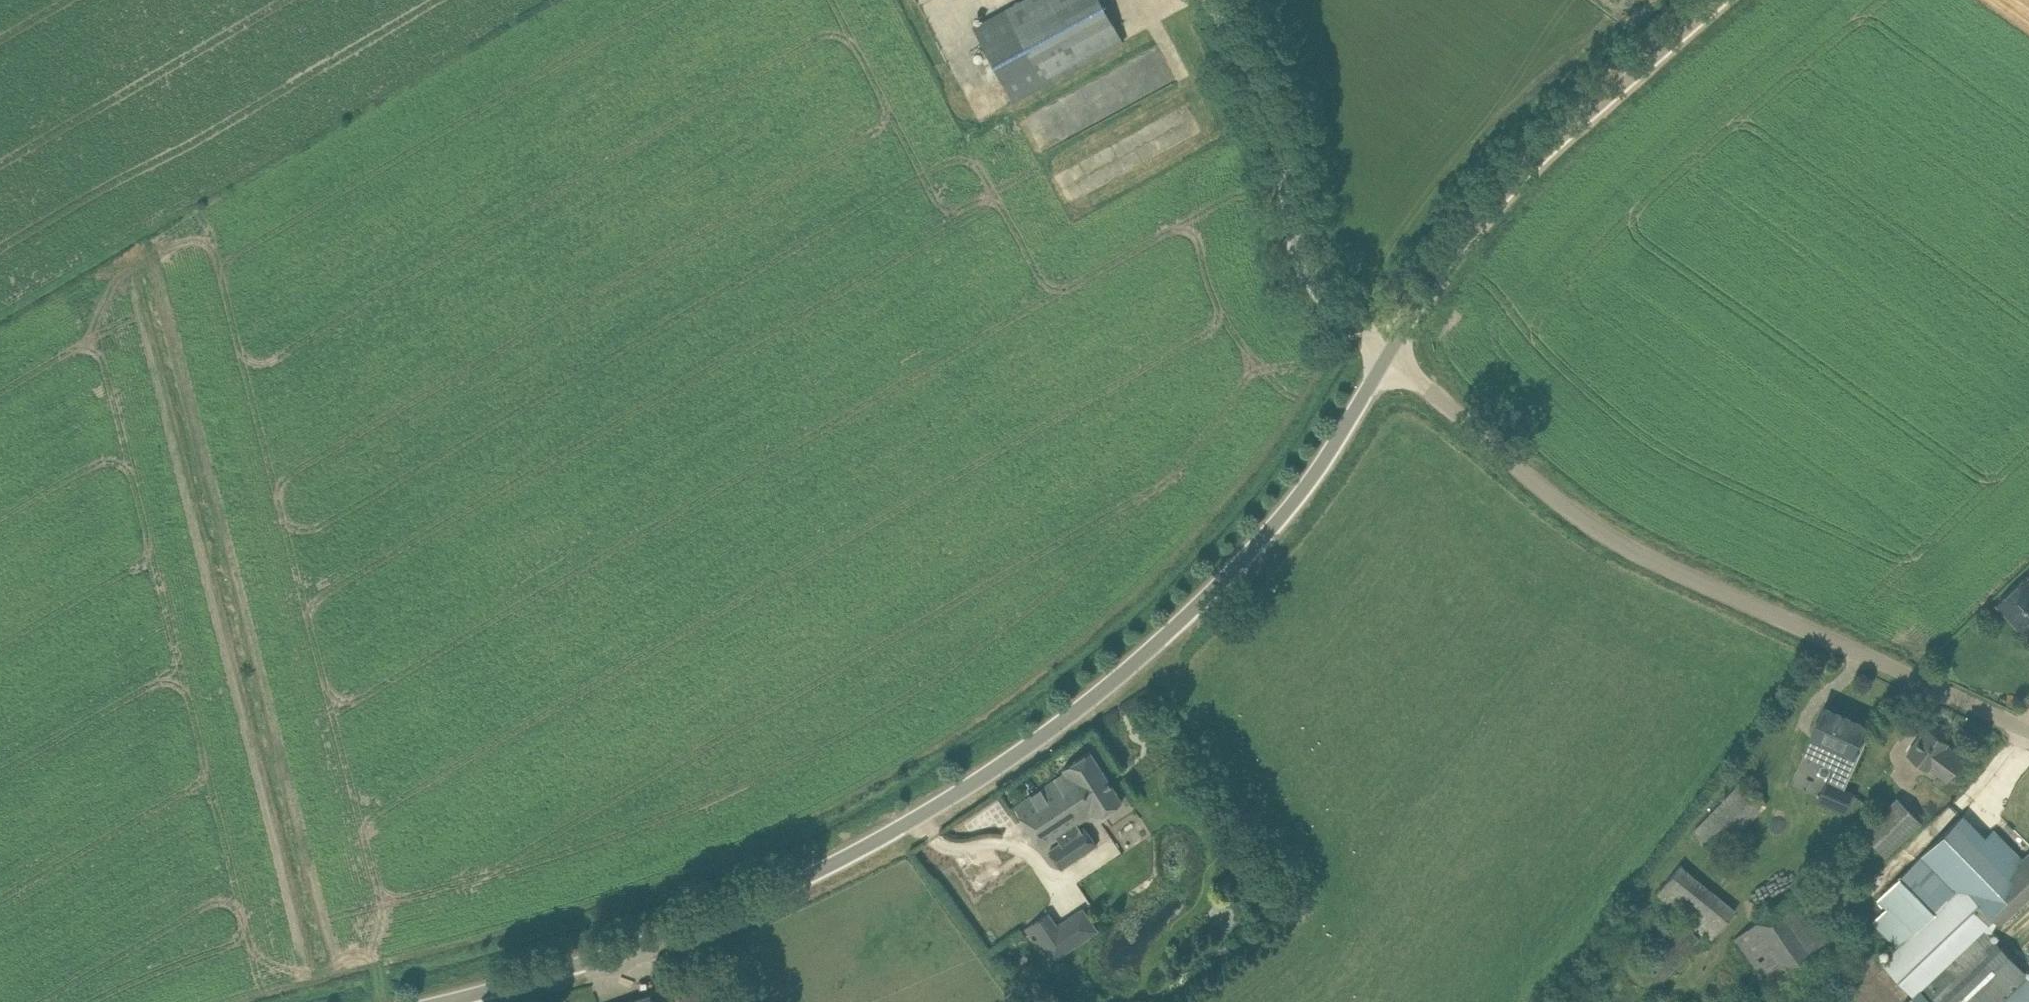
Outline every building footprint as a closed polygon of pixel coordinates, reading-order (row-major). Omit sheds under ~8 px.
[(1014,100),(1124,41),(1102,0),(1023,0),(974,26),(1014,100)] [(2028,630),(2028,576),(2028,575),(1998,603),(2015,621),(2018,618),(2028,630)] [(1829,740),(1827,744),(1844,751),(1830,783),(1828,782),(1821,798),(1846,809),(1854,793),(1844,789),(1867,737),(1858,733),(1862,724),(1826,708),(1814,734),(1829,740)] [(1908,752),(1938,773),(1932,781),(1950,795),(1962,779),(1953,773),(1965,757),(1947,744),(1949,741),(1928,726),(1908,752)] [(1124,801),(1102,767),(1091,750),(1064,768),(1067,772),(1015,805),(1026,822),(1044,845),(1058,836),(1062,842),(1048,850),(1058,867),(1060,866),(1061,869),(1098,845),(1086,826),(1082,829),(1078,823),(1094,813),(1097,818),(1124,801)] [(1694,830),(1716,852),(1767,801),(1744,779),(1694,830)] [(1863,830),(1887,854),(1922,820),(1898,796),(1863,830)] [(1881,895),(1890,905),(1917,932),(1900,949),(1885,963),(1887,965),(1907,986),(1914,994),(1906,1001),(2001,1001),(2028,975),(1991,935),(1989,933),(1970,914),(2013,870),(2018,866),(1986,835),(1963,812),(1959,817),(1922,854),(1881,895)] [(1970,914),(1989,933),(2028,895),(2028,854),(2025,858),(2019,864),(2018,866),(2013,870),(1970,914)] [(1645,960),(1666,978),(1707,930),(1712,934),(1735,908),(1681,862),(1658,889),(1685,912),(1645,960)] [(1835,933),(1803,888),(1736,936),(1768,981),(1835,933)] [(1061,922),(1057,924),(1049,912),(1027,927),(1042,950),(1069,933),(1061,922)] [(2001,1001),(2028,1001),(2028,975),(2001,1001)] [(651,994),(628,1001),(654,1001),(651,994)]
